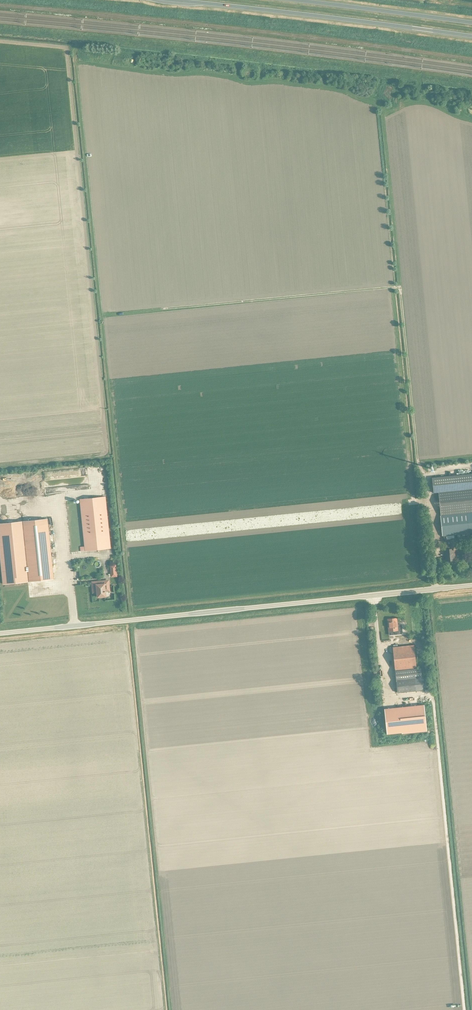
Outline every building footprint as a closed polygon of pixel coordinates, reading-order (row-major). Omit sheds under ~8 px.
[(433,493),(438,492),(471,489),(471,474),(432,478),(433,493)] [(438,492),(440,515),(471,512),(471,489),(438,492)] [(79,500),(85,551),(110,548),(105,497),(79,500)] [(440,515),(442,536),(471,533),(471,512),(440,515)] [(0,524),(0,552),(3,584),(53,579),(47,519),(0,524)] [(453,550),(456,549),(455,545),(448,545),(449,550),(444,550),(446,560),(454,560),(453,550)] [(92,585),(93,593),(97,592),(97,597),(106,596),(105,591),(110,591),(109,586),(105,586),(104,581),(98,581),(98,584),(92,585)] [(388,631),(398,630),(396,618),(387,619),(388,631)] [(413,645),(393,647),(395,671),(416,669),(413,645)] [(395,671),(396,680),(421,677),(420,668),(416,669),(395,671)] [(423,690),(421,677),(396,680),(397,693),(423,690)] [(387,734),(426,730),(424,705),(384,709),(387,734)]
